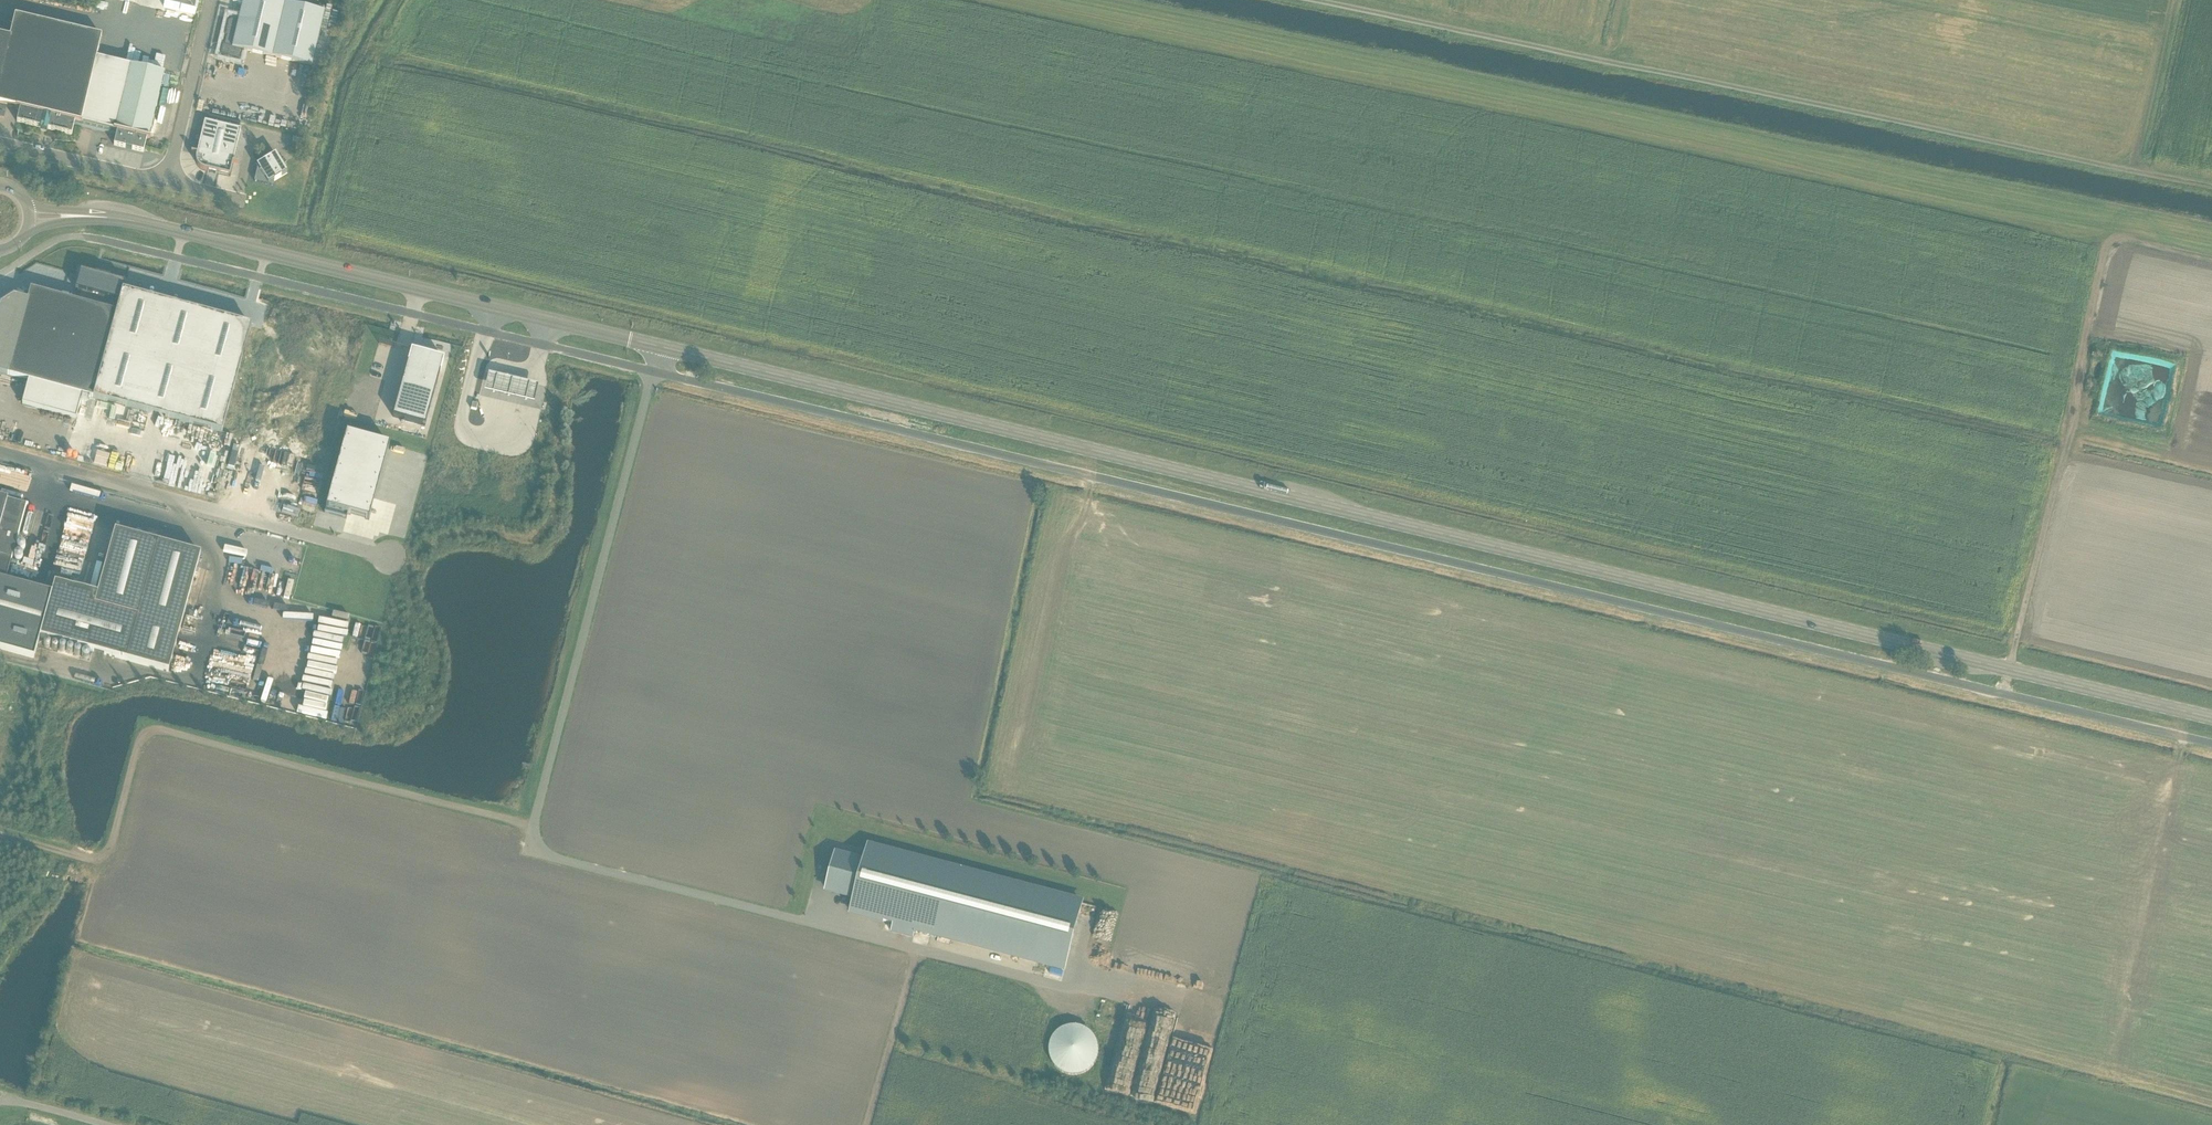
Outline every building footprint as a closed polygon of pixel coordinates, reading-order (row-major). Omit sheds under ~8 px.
[(311,67),(324,13),(269,0),(244,0),(239,21),(233,48),(243,50),(311,67)] [(102,10),(100,17),(108,19),(110,13),(102,10)] [(0,12),(0,104),(20,108),(17,122),(40,128),(41,126),(48,127),(48,129),(72,134),(74,124),(117,134),(114,144),(144,151),(147,138),(149,138),(164,72),(97,57),(101,36),(0,12)] [(241,59),(243,50),(233,48),(239,21),(231,19),(229,21),(221,54),(222,57),(238,61),(241,59)] [(229,176),(240,130),(204,121),(196,156),(196,161),(197,165),(200,168),(204,170),(229,176)] [(274,181),(287,173),(275,154),(258,164),(254,182),(272,186),(274,181)] [(0,305),(0,373),(29,381),(23,404),(76,419),(82,395),(221,433),(251,326),(122,291),(125,282),(80,270),(75,289),(78,290),(75,301),(30,289),(27,300),(13,296),(0,304),(0,305)] [(410,352),(392,417),(425,426),(443,359),(442,359),(442,361),(410,352)] [(2151,384),(2161,384),(2162,372),(2152,372),(2151,384)] [(485,373),(481,390),(531,401),(535,384),(485,373)] [(346,433),(324,513),(346,519),(348,514),(369,520),(389,444),(346,433)] [(51,449),(64,451),(66,436),(57,435),(55,442),(53,441),(51,449)] [(81,456),(82,448),(69,445),(67,453),(81,456)] [(76,497),(79,486),(67,484),(64,495),(76,497)] [(33,658),(39,636),(168,671),(200,554),(115,531),(97,595),(55,583),(52,594),(5,581),(26,507),(0,500),(0,649),(33,658)] [(61,568),(65,541),(54,540),(50,566),(61,568)] [(834,851),(823,893),(852,900),(849,912),(893,924),(891,932),(914,938),(916,930),(1065,970),(1083,901),(867,844),(863,859),(834,851)]
